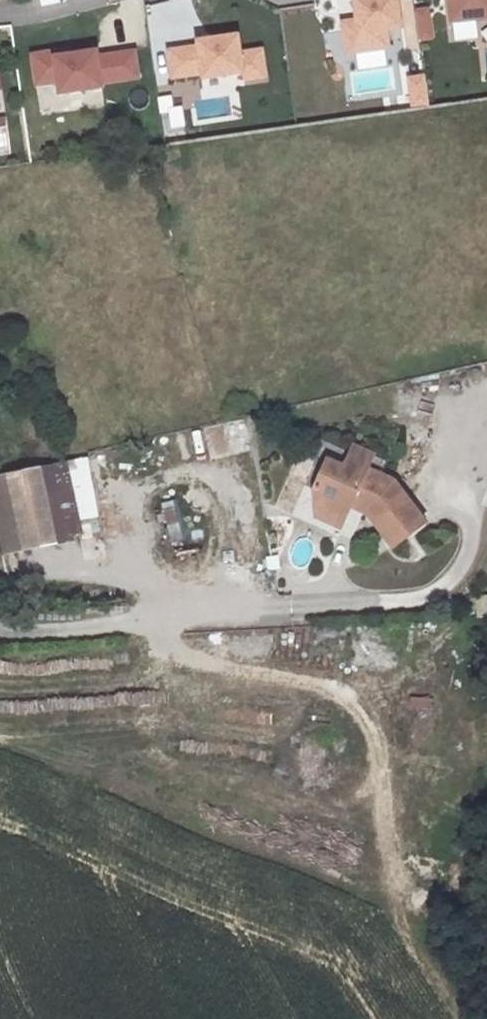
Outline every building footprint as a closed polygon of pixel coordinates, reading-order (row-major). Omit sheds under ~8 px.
[(389,30),(406,28),(403,0),(359,0),(358,0),(360,22),(345,23),(348,53),(391,49),(389,30)] [(457,22),(486,19),(486,0),(454,0),(457,22)] [(201,42),(201,48),(204,77),(205,80),(248,75),(246,52),(244,37),(201,42)] [(201,48),(170,51),(173,80),(204,77),(201,48)] [(265,50),(246,52),(248,75),(249,81),(268,79),(265,50)] [(101,53),(72,57),(72,52),(35,56),(38,85),(62,83),(64,95),(106,90),(105,86),(102,56),(101,53)] [(138,52),(102,56),(105,86),(142,82),(138,52)] [(427,78),(411,79),(413,107),(430,106),(427,78)] [(350,439),(344,455),(365,464),(372,449),(350,439)] [(341,460),(325,453),(313,483),(317,492),(321,495),(346,505),(351,494),(364,500),(363,501),(393,539),(424,515),(391,473),(379,467),(378,470),(365,464),(344,455),(341,460)] [(62,458),(0,473),(0,546),(1,549),(80,533),(62,458)] [(346,505),(321,495),(315,508),(341,519),(346,505)] [(171,543),(185,540),(175,501),(162,504),(171,543)]
